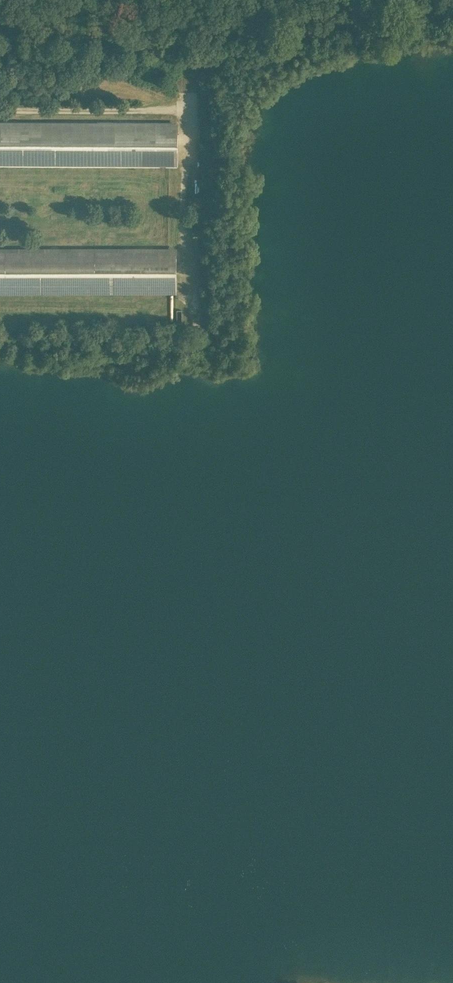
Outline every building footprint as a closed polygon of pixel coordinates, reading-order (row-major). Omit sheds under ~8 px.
[(0,123),(0,162),(178,163),(178,124),(0,123)] [(176,289),(176,250),(0,250),(0,289),(176,289)]
